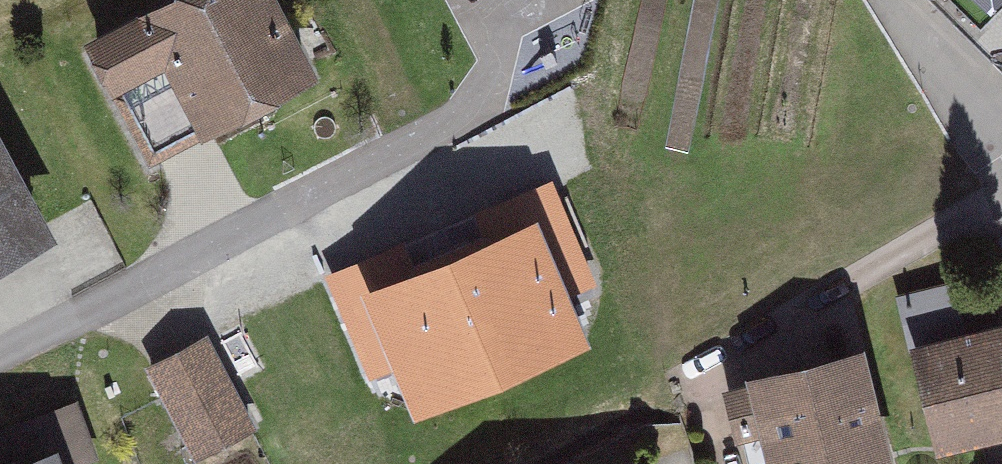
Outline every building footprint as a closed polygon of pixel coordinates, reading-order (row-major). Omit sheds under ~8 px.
[(57,52),(82,100),(137,72),(175,148),(296,86),(252,0),(158,0),(57,52)] [(25,239),(0,192),(0,252),(25,239)] [(589,344),(531,206),(361,277),(420,415),(589,344)] [(898,350),(920,452),(1001,434),(1001,333),(1001,328),(898,350)] [(706,379),(724,448),(749,442),(754,463),(874,463),(844,345),(706,379)] [(143,380),(187,463),(195,463),(248,436),(202,349),(143,380)] [(0,427),(0,439),(7,459),(57,440),(66,463),(81,463),(99,457),(78,397),(0,427)] [(0,462),(0,463),(66,463),(57,440),(7,459),(0,462)]
